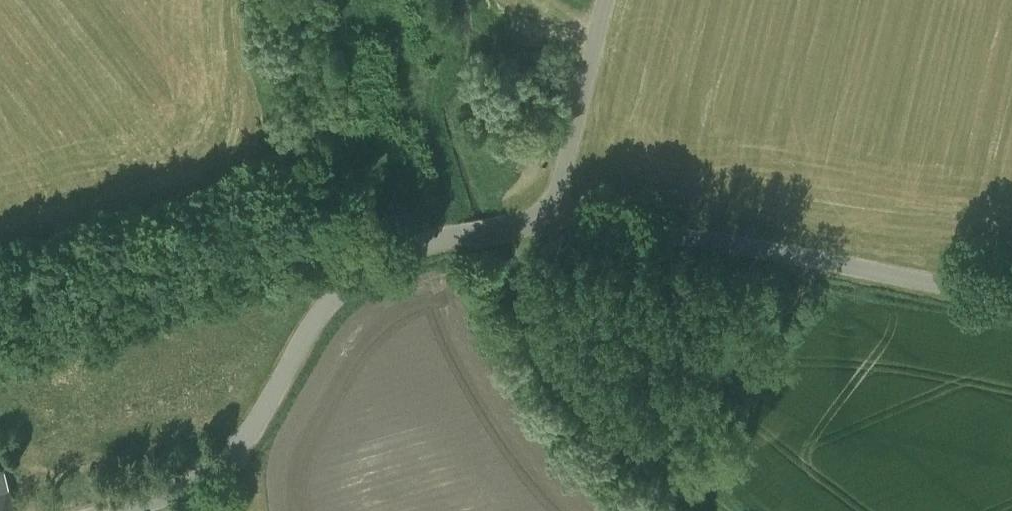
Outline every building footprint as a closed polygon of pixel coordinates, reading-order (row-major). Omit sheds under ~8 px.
[(4,470),(0,471),(0,510),(16,510),(4,470)]
